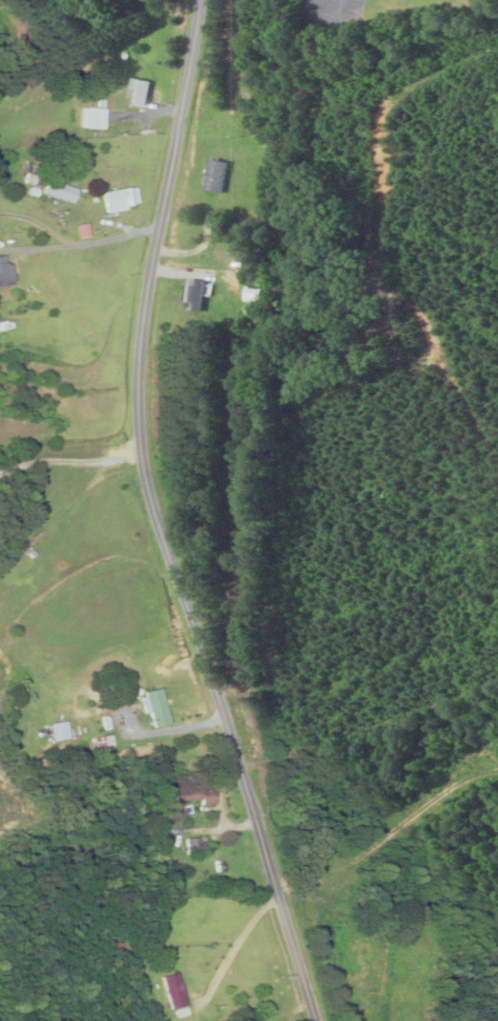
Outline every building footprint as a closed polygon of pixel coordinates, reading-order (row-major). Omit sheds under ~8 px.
[(132,105),(150,108),(156,80),(138,76),(132,105)] [(83,128),(107,128),(107,106),(83,106),(83,128)] [(226,192),(231,161),(212,158),(207,189),(226,192)] [(82,188),(51,178),(46,193),(77,202),(82,188)] [(110,211),(142,206),(139,186),(107,191),(110,211)] [(17,284),(15,256),(0,257),(0,285),(17,284)] [(217,271),(204,272),(204,281),(185,281),(186,301),(217,300),(217,271)] [(149,692),(157,727),(174,724),(165,688),(149,692)] [(74,737),(70,720),(54,724),(58,741),(74,737)] [(206,800),(206,804),(220,804),(220,789),(179,789),(179,800),(206,800)] [(192,853),(212,852),(212,837),(192,837),(192,853)] [(193,1006),(190,973),(173,974),(176,1008),(193,1006)]
